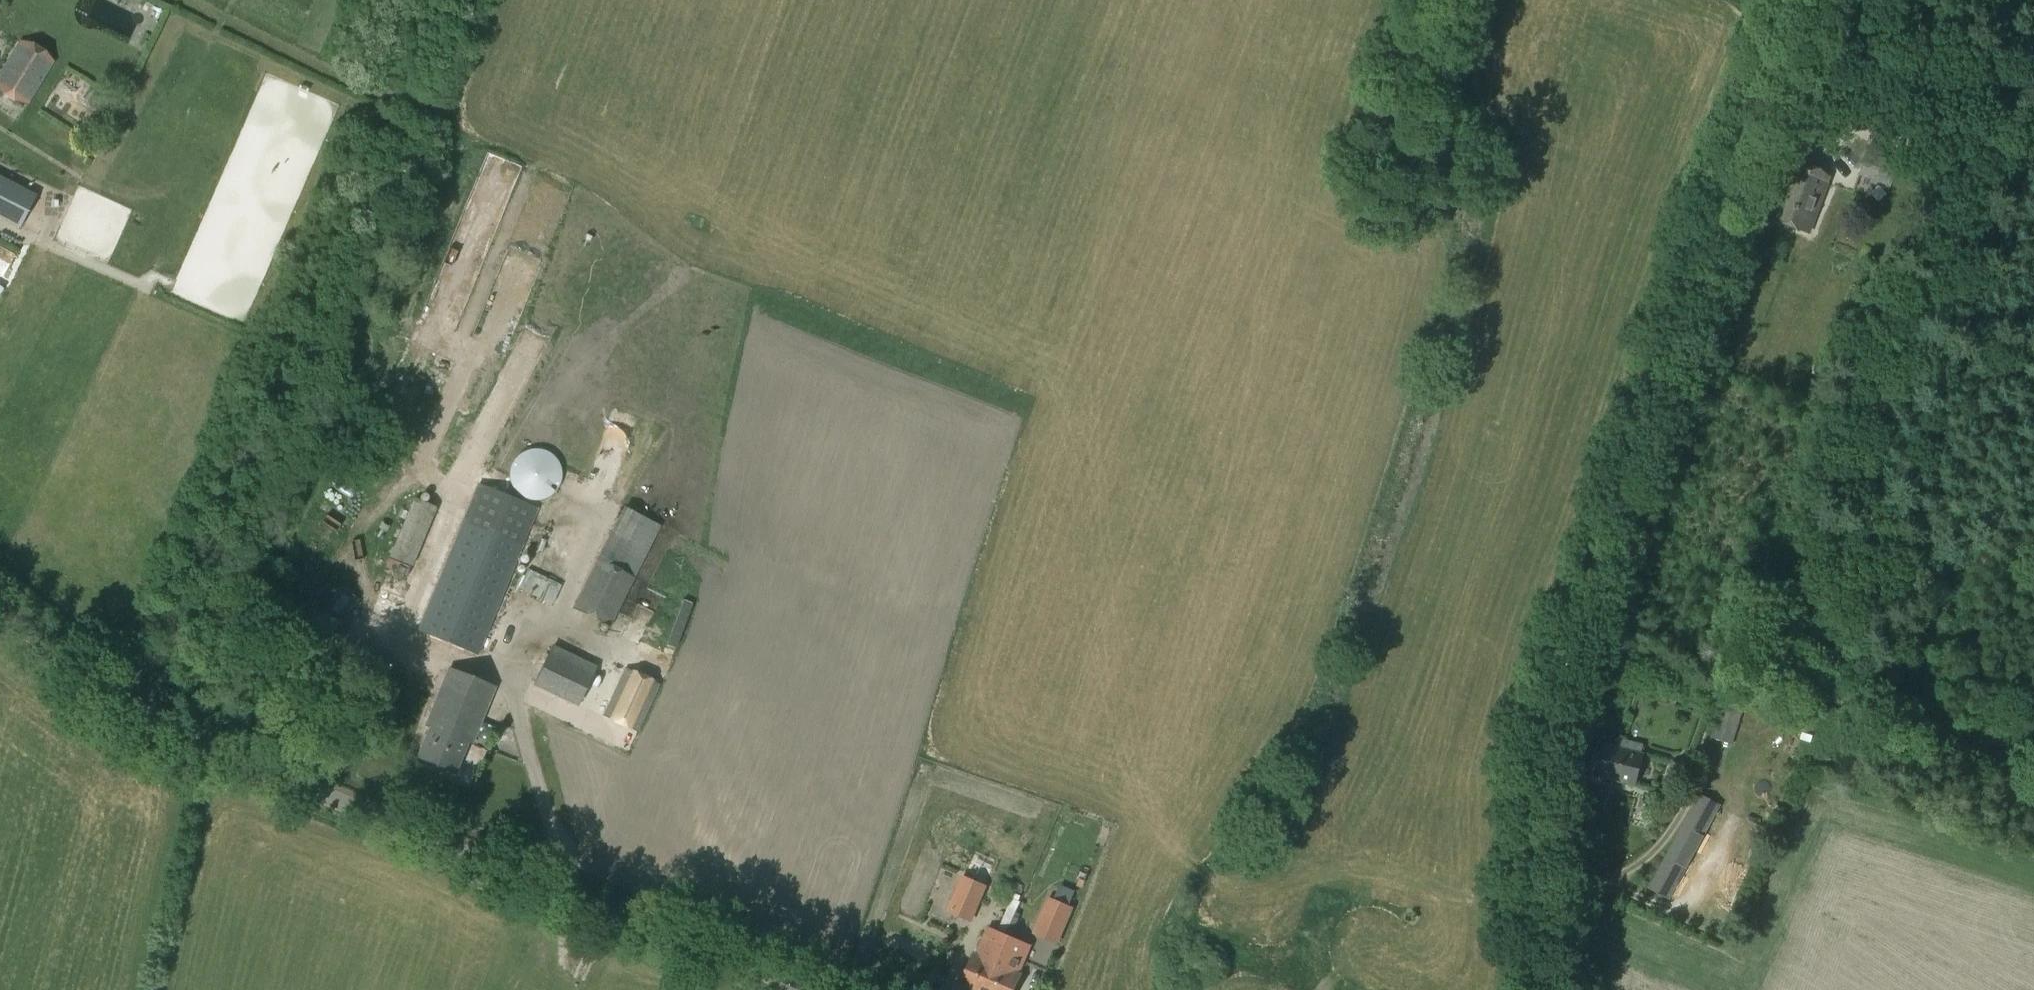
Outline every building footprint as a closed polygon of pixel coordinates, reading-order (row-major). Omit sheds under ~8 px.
[(54,60),(22,41),(0,77),(0,85),(28,102),(54,60)] [(1889,189),(1897,166),(1867,155),(1859,178),(1889,189)] [(1810,232),(1828,182),(1816,174),(1806,170),(1792,169),(1774,219),(1810,232)] [(20,227),(37,196),(0,177),(0,217),(20,227)] [(533,500),(536,500),(540,500),(543,499),(544,498),(547,497),(549,496),(552,494),(554,492),(557,489),(558,487),(559,484),(560,482),(561,480),(561,478),(561,476),(561,475),(561,471),(561,468),(560,465),(558,461),(557,460),(556,458),(554,456),(551,453),(549,452),(547,450),(543,449),(540,448),(537,448),(534,448),(532,448),(530,449),(526,450),(524,451),(521,452),(518,454),(516,457),(514,459),(512,462),(512,464),(511,466),(510,467),(510,469),(510,472),(510,474),(510,476),(510,477),(510,479),(511,481),(511,483),(512,484),(513,486),(514,489),(516,491),(517,492),(518,493),(520,494),(523,496),(526,498),(529,499),(533,500)] [(412,566),(437,507),(414,497),(389,556),(412,566)] [(611,624),(634,578),(659,524),(623,507),(575,607),(611,624)] [(478,653),(523,541),(464,518),(419,629),(478,653)] [(552,605),(562,585),(525,567),(515,586),(552,605)] [(329,636),(359,599),(342,585),(312,622),(329,636)] [(672,632),(652,675),(661,680),(681,636),(672,632)] [(596,666),(554,646),(537,681),(553,689),(579,701),(596,666)] [(638,730),(660,683),(626,667),(604,715),(638,730)] [(471,742),(494,687),(449,669),(426,723),(430,725),(417,756),(455,772),(468,741),(471,742)] [(1733,744),(1742,711),(1721,704),(1711,737),(1733,744)] [(1635,785),(1643,754),(1599,742),(1591,773),(1635,785)] [(1689,777),(1691,767),(1671,761),(1661,793),(1675,797),(1681,775),(1689,777)] [(1718,805),(1700,795),(1650,887),(1669,897),(1718,805)] [(1060,934),(1069,910),(1041,899),(1029,929),(1053,939),(1055,932),(1060,934)] [(1010,937),(989,928),(977,955),(975,954),(962,985),(974,989),(987,989),(1010,937)] [(1021,975),(1019,973),(1030,946),(1010,937),(987,989),(1015,989),(1021,975)]
